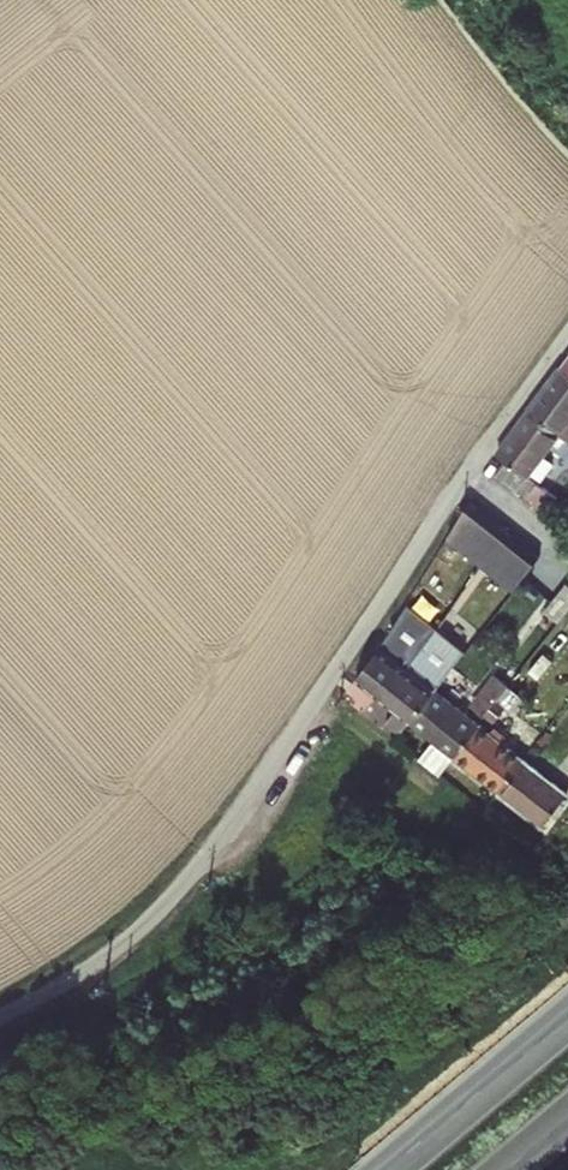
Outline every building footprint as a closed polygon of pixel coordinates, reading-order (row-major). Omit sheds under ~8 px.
[(562,435),(567,427),(567,371),(562,367),(530,412),(562,435)] [(562,435),(530,412),(499,455),(509,462),(497,477),(531,498),(547,514),(556,504),(538,487),(540,485),(531,478),(562,435)] [(521,581),(542,542),(465,501),(445,540),(521,581)] [(562,623),(567,616),(567,586),(548,612),(562,623)] [(400,624),(383,649),(360,680),(398,711),(422,680),(417,676),(401,663),(420,638),(400,624)] [(479,709),(488,716),(509,690),(495,678),(482,692),(488,697),(479,709)] [(413,723),(438,692),(422,680),(398,711),(389,723),(404,735),(413,723)] [(526,700),(510,688),(509,690),(488,716),(496,723),(506,711),(513,716),(526,700)] [(438,692),(413,723),(435,741),(425,754),(445,770),(455,757),(480,726),(438,692)] [(480,726),(455,757),(501,793),(520,768),(526,761),(480,726)] [(501,793),(545,828),(567,799),(567,795),(526,761),(520,768),(501,793)] [(550,842),(567,856),(567,836),(559,830),(550,842)]
